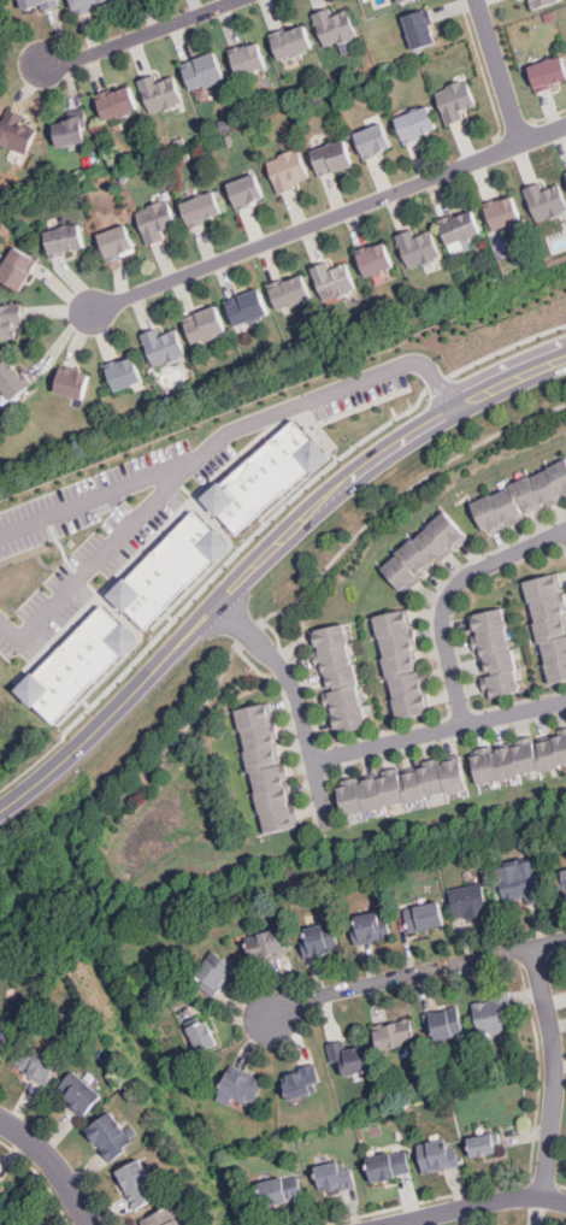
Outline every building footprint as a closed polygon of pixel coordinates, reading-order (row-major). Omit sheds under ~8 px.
[(28,8),(25,0),(54,0),(28,8)] [(113,0),(73,0),(77,15),(115,7),(113,0)] [(535,11),(562,6),(561,0),(532,0),(535,11)] [(428,7),(437,37),(414,45),(405,16),(428,7)] [(318,19),(348,8),(355,31),(326,42),(318,19)] [(275,34),(305,23),(313,46),(283,57),(275,34)] [(342,46),(345,55),(364,49),(362,40),(342,46)] [(231,52),(260,42),(269,64),(240,75),(231,52)] [(187,63),(216,52),(224,75),(195,86),(187,63)] [(562,53),(565,63),(565,78),(542,88),(533,65),(562,53)] [(145,86),(173,75),(182,98),(153,108),(145,86)] [(440,94),(470,82),(478,105),(449,116),(440,94)] [(102,96),(132,86),(140,108),(111,119),(102,96)] [(399,118),(428,106),(436,129),(407,140),(399,118)] [(54,122),(84,114),(90,139),(59,146),(54,122)] [(26,151),(0,138),(0,135),(8,116),(37,129),(26,151)] [(356,132),(385,122),(395,145),(365,155),(356,132)] [(316,151),(344,139),(354,161),(325,172),(316,151)] [(272,164),(301,153),(309,175),(281,187),(272,164)] [(229,183),(258,172),(266,194),(237,206),(229,183)] [(559,184),(565,201),(565,207),(540,218),(530,195),(559,184)] [(184,201),(214,190),(222,213),(193,223),(184,201)] [(484,208),(514,196),(523,219),(494,230),(484,208)] [(140,213),(170,202),(178,225),(148,236),(140,213)] [(442,222),(471,210),(479,232),(450,243),(442,222)] [(99,231),(128,220),(136,243),(106,254),(99,231)] [(48,229),(79,222),(84,246),(54,253),(48,229)] [(403,240),(432,228),(441,251),(412,263),(403,240)] [(359,253),(388,241),(397,264),(369,276),(359,253)] [(0,273),(16,246),(36,258),(20,285),(0,273)] [(319,270),(348,258),(356,281),(328,293),(319,270)] [(272,285),(302,275),(311,298),(281,308),(272,285)] [(230,299),(259,288),(267,311),(238,322),(230,299)] [(13,335),(0,336),(0,304),(12,304),(13,335)] [(189,317),(219,306),(228,329),(197,340),(189,317)] [(147,340),(176,329),(184,352),(155,363),(147,340)] [(147,376),(118,389),(108,367),(137,354),(147,376)] [(11,396),(0,384),(0,364),(10,357),(30,381),(11,396)] [(86,399),(55,390),(61,366),(92,375),(86,399)] [(196,495),(212,513),(214,511),(232,531),(305,469),(306,471),(323,457),(309,440),(307,442),(289,422),(217,482),(214,479),(196,495)] [(548,465),(561,493),(565,491),(565,456),(548,465)] [(548,465),(529,473),(542,502),(561,493),(548,465)] [(529,473),(509,483),(523,511),(542,502),(529,473)] [(509,483),(490,491),(503,520),(523,511),(509,483)] [(490,491),(471,501),(483,529),(503,520),(490,491)] [(104,593),(120,609),(124,607),(142,625),(210,558),(212,560),(228,543),(212,529),(210,530),(190,511),(124,578),(120,576),(104,593)] [(452,548),(467,535),(448,511),(431,525),(452,548)] [(436,563),(452,548),(431,525),(415,540),(436,563)] [(420,576),(436,563),(415,540),(400,553),(420,576)] [(405,590),(420,576),(400,553),(384,567),(405,590)] [(527,583),(533,603),(564,596),(559,575),(527,583)] [(538,624),(565,617),(565,606),(564,596),(533,603),(538,624)] [(11,687),(28,703),(31,701),(51,719),(117,652),(119,653),(135,637),(119,622),(117,624),(98,605),(31,672),(29,670),(11,687)] [(511,626),(506,606),(476,613),(480,634),(511,626)] [(376,614),(382,636),(412,629),(406,607),(376,614)] [(543,646),(565,640),(565,617),(538,624),(543,646)] [(318,626),(323,647),(353,640),(348,619),(318,626)] [(515,647),(511,626),(480,634),(485,654),(515,647)] [(382,636),(387,656),(417,649),(412,629),(382,636)] [(323,647),(328,669),(358,661),(353,640),(323,647)] [(548,666),(565,662),(565,640),(543,646),(548,666)] [(520,667),(515,647),(485,654),(490,675),(520,667)] [(387,656),(391,678),(421,670),(417,649),(387,656)] [(328,669),(334,689),(364,682),(358,661),(328,669)] [(554,687),(565,684),(565,662),(548,666),(554,687)] [(525,688),(520,667),(490,675),(495,695),(525,688)] [(391,678),(396,699),(426,691),(421,670),(391,678)] [(334,689),(338,709),(369,702),(364,682),(334,689)] [(396,699),(402,719),(432,712),(426,691),(396,699)] [(338,709),(343,731),(373,724),(369,702),(338,709)] [(237,713),(242,734),(272,726),(269,706),(237,713)] [(242,734),(247,753),(277,747),(272,726),(242,734)] [(565,765),(565,732),(555,735),(562,766),(565,765)] [(542,771),(562,766),(555,735),(535,740),(542,771)] [(521,776),(542,771),(535,740),(514,744),(521,776)] [(502,781),(521,776),(514,744),(494,749),(502,781)] [(247,753),(252,773),(282,766),(277,747),(247,753)] [(482,785),(502,781),(494,749),(474,754),(482,785)] [(446,793),(466,788),(459,756),(438,761),(446,793)] [(426,797),(446,793),(438,761),(419,767),(426,797)] [(252,773),(255,794),(287,787),(282,766),(252,773)] [(406,802),(426,797),(419,767),(399,772),(406,802)] [(385,807),(406,802),(399,772),(378,777),(385,807)] [(366,812),(385,807),(378,777),(358,782),(366,812)] [(346,817),(366,812),(358,782),(338,787),(346,817)] [(255,794),(260,814),(291,807),(287,787),(255,794)] [(260,814),(265,834),(296,828),(291,807),(260,814)] [(544,890),(503,900),(499,877),(538,867),(544,890)] [(555,874),(565,872),(565,896),(561,897),(555,874)] [(496,907),(455,917),(450,894),(490,884),(496,907)] [(448,920),(408,930),(402,907),(442,897),(448,920)] [(397,932),(358,942),(352,920),(391,911),(397,932)] [(348,941),(308,950),(302,927),(343,918),(348,941)] [(290,952),(250,961),(246,938),(285,929),(290,952)] [(193,982),(217,948),(236,962),(211,995),(193,982)] [(519,1020),(479,1030),(473,1007),(513,997),(519,1020)] [(472,1031),(432,1041),(426,1018),(466,1008),(472,1031)] [(200,1061),(183,1024),(204,1014),(222,1052),(200,1061)] [(419,1038),(379,1048),(373,1025),(414,1017),(419,1038)] [(1,1058),(0,1057),(0,1033),(8,1036),(1,1058)] [(372,1060),(332,1070),(326,1048),(366,1038),(372,1060)] [(24,1044),(59,1066),(46,1086),(11,1065),(24,1044)] [(325,1086),(285,1099),(278,1077),(318,1064),(325,1086)] [(257,1105),(219,1089),(228,1067),(266,1083),(257,1105)] [(71,1071),(102,1099),(87,1115),(55,1089),(71,1071)] [(111,1113),(132,1148),(112,1160),(90,1125),(111,1113)] [(507,1149),(467,1159),(461,1136),(502,1126),(507,1149)] [(462,1162),(423,1172),(417,1149),(456,1139),(462,1162)] [(412,1172),(372,1182),(367,1159),(407,1149),(412,1172)] [(136,1160),(158,1195),(138,1207),(117,1172),(136,1160)] [(358,1184),(318,1194),(313,1171),(353,1161),(358,1184)] [(306,1197),(266,1207),(260,1184),(300,1174),(306,1197)] [(166,1206),(178,1224),(150,1224),(146,1218),(166,1206)]
